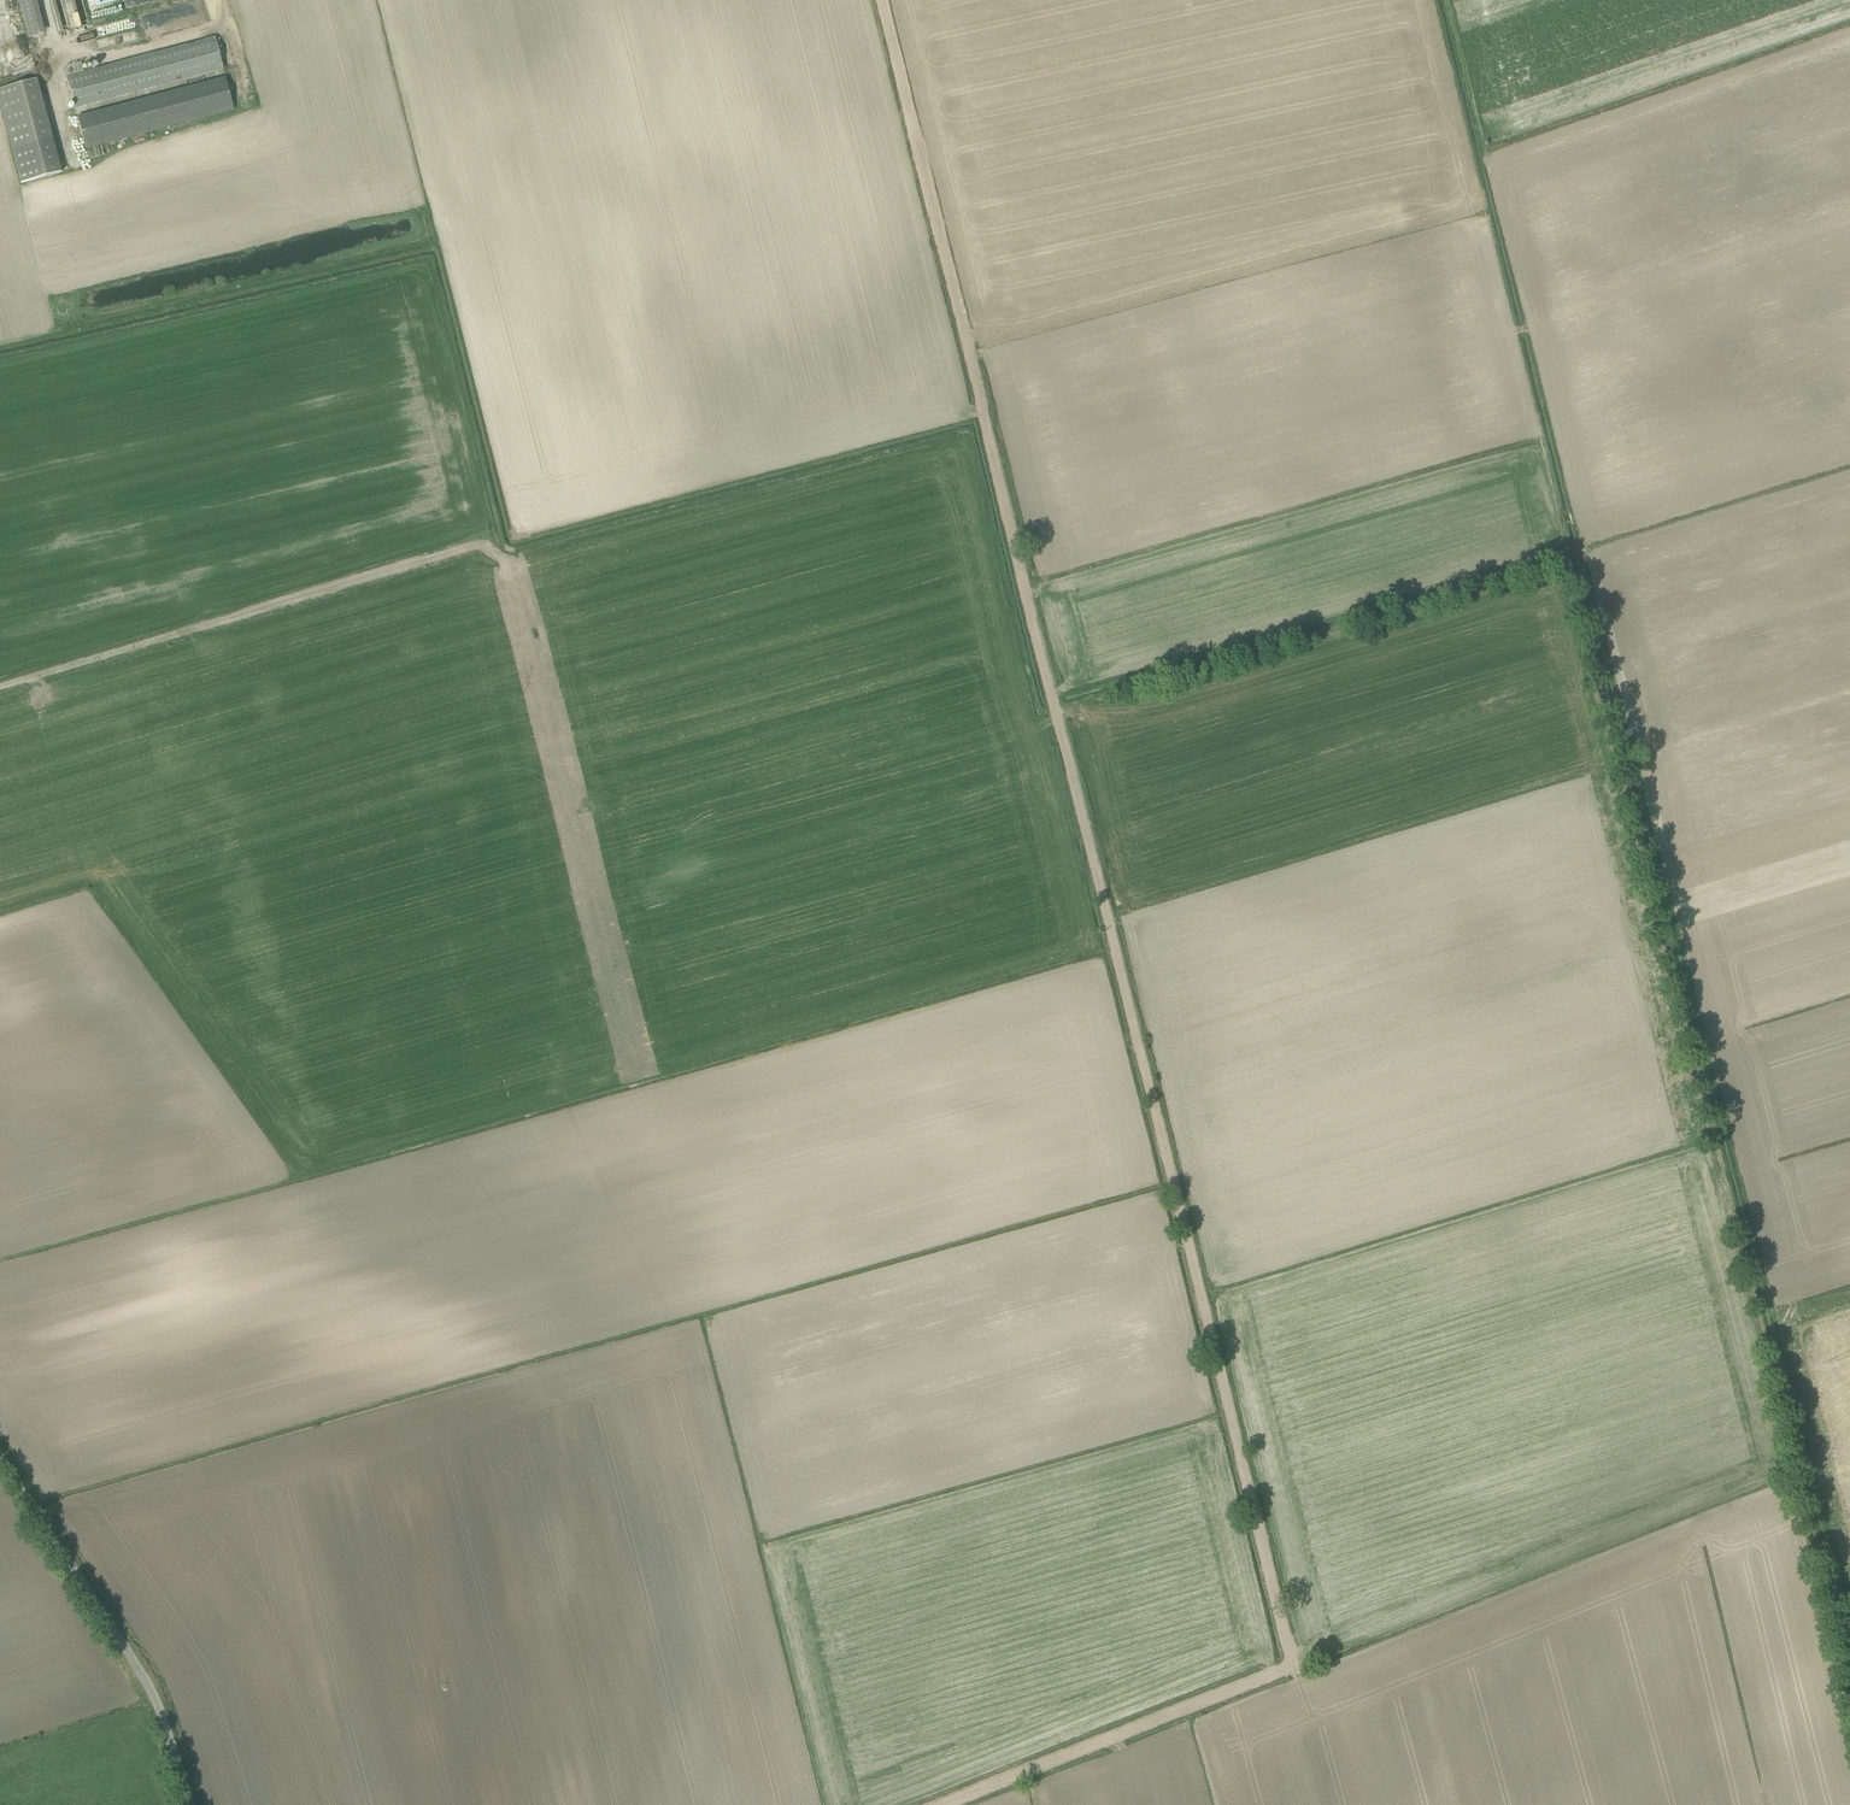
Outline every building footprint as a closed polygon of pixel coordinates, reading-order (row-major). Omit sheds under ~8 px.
[(27,37),(44,33),(36,0),(17,0),(27,37)] [(57,34),(91,25),(84,0),(48,0),(57,34)] [(95,27),(98,47),(143,39),(141,26),(132,28),(130,21),(123,22),(125,34),(114,36),(111,24),(95,27)] [(223,70),(215,37),(65,76),(74,109),(223,70)] [(234,110),(226,78),(76,117),(85,150),(234,110)] [(36,79),(0,89),(0,108),(20,182),(60,172),(36,79)]
